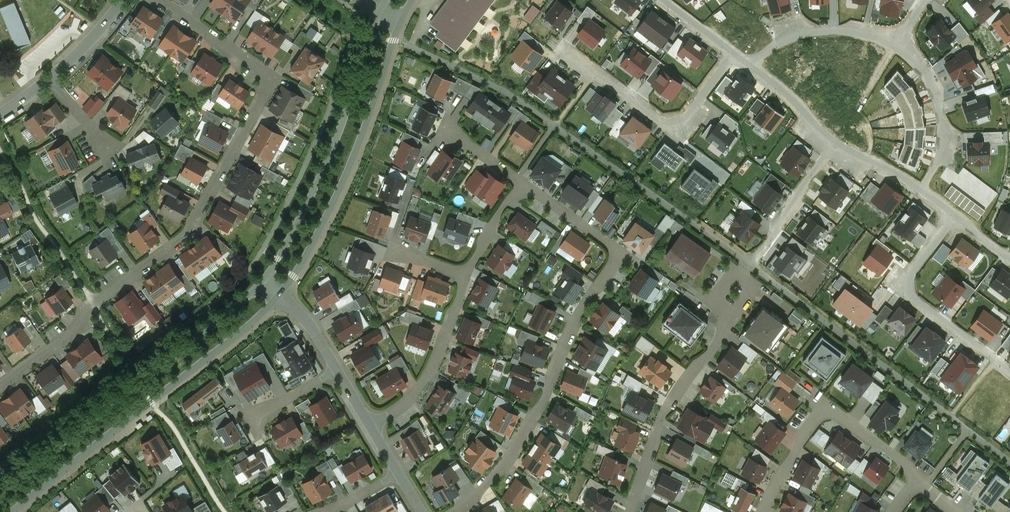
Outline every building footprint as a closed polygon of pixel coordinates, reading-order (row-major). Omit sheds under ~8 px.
[(211,5),(223,13),(232,0),(214,0),(211,5)] [(223,13),(235,21),(246,4),(249,0),(232,0),(223,13)] [(249,0),(246,4),(255,10),(262,0),(249,0)] [(431,23),(440,31),(444,33),(440,38),(455,50),(491,3),(490,2),(491,0),(449,0),(431,23)] [(614,2),(631,15),(636,8),(642,1),(640,0),(616,0),(614,2)] [(771,14),(791,9),(790,4),(789,0),(767,0),(771,14)] [(881,4),(882,4),(880,12),(898,16),(900,8),(901,9),(903,0),(882,0),(881,4)] [(978,13),(979,13),(988,5),(994,0),(967,0),(978,13)] [(561,27),(572,12),(558,1),(546,17),(561,27)] [(0,7),(0,43),(4,54),(30,44),(13,2),(0,7)] [(523,17),(530,22),(539,9),(532,4),(523,17)] [(988,5),(979,13),(978,13),(974,16),(981,24),(994,13),(988,5)] [(577,20),(585,26),(590,20),(596,12),(588,6),(577,20)] [(150,12),(143,7),(135,19),(131,25),(133,26),(138,29),(136,32),(144,38),(146,34),(151,38),(160,24),(162,20),(156,16),(156,15),(151,11),(150,12)] [(640,11),(636,8),(631,15),(629,18),(633,21),(640,11)] [(254,11),(239,33),(248,39),(260,21),(266,25),(270,20),(255,10),(254,11)] [(676,28),(652,10),(637,30),(661,48),(676,28)] [(993,23),(1007,42),(1009,40),(1009,17),(1007,13),(993,23)] [(131,16),(121,30),(127,35),(133,26),(131,25),(135,19),(131,16)] [(637,17),(631,25),(635,29),(641,21),(637,17)] [(950,30),(941,19),(926,32),(931,38),(930,39),(935,44),(936,44),(941,49),(954,38),(956,37),(950,30)] [(605,31),(590,20),(585,26),(578,36),(593,47),(605,31)] [(248,39),(247,40),(259,48),(272,29),(266,25),(260,21),(248,39)] [(956,37),(954,38),(959,44),(969,35),(959,22),(950,30),(956,37)] [(316,23),(312,30),(318,34),(322,27),(316,23)] [(160,24),(152,36),(157,39),(158,38),(165,27),(160,24)] [(163,41),(159,46),(160,46),(171,54),(185,34),(173,26),(163,41)] [(272,29),(259,48),(271,57),(279,46),(284,37),(272,29)] [(301,31),(293,43),(304,51),(306,47),(306,48),(313,38),(301,31)] [(524,43),(536,52),(537,50),(535,48),(539,42),(525,31),(519,39),(524,43)] [(196,42),(185,34),(171,54),(182,61),(183,62),(186,57),(196,42)] [(157,39),(152,47),(157,50),(160,46),(159,46),(163,41),(158,38),(157,39)] [(679,54),(686,44),(678,38),(673,45),(668,52),(676,58),(679,54)] [(707,52),(690,39),(686,44),(679,54),(696,67),(707,52)] [(668,41),(662,49),(667,53),(668,52),(673,45),(668,41)] [(536,52),(524,43),(513,57),(531,70),(541,56),(536,52)] [(287,52),(279,46),(272,55),(281,61),(287,52)] [(807,50),(795,54),(803,70),(817,65),(814,47),(813,46),(807,48),(807,50)] [(304,51),(290,71),(302,79),(309,83),(325,60),(306,48),(306,47),(304,51)] [(647,59),(634,49),(622,65),(639,77),(643,71),(651,61),(647,59)] [(976,65),(968,51),(966,52),(965,51),(956,56),(957,58),(945,64),(953,78),(951,79),(958,90),(976,79),(977,80),(985,76),(978,63),(976,65)] [(651,61),(643,71),(650,76),(657,66),(661,61),(651,54),(647,59),(651,61)] [(222,66),(204,55),(198,64),(192,73),(195,74),(210,84),(222,66)] [(112,63),(103,56),(88,73),(101,83),(102,83),(109,88),(121,73),(116,68),(115,69),(113,67),(113,65),(111,64),(112,63)] [(186,57),(183,62),(182,61),(179,65),(185,69),(191,60),(186,57)] [(185,69),(182,73),(192,80),(195,74),(192,73),(198,64),(192,59),(191,60),(185,69)] [(646,81),(653,86),(664,71),(657,66),(650,76),(646,81)] [(546,78),(538,89),(539,90),(560,105),(575,86),(552,69),(546,78)] [(902,78),(903,77),(898,70),(884,86),(895,98),(911,87),(902,78)] [(682,85),(664,71),(653,86),(671,99),(682,85)] [(538,89),(546,78),(538,72),(527,86),(537,93),(539,90),(538,89)] [(452,81),(435,73),(426,93),(442,101),(449,87),(452,81)] [(726,93),(734,82),(726,76),(716,90),(724,96),(726,93)] [(742,105),(755,88),(739,76),(734,82),(726,93),(742,105)] [(472,84),(458,77),(455,83),(452,89),(452,90),(464,96),(472,84)] [(309,83),(302,79),(298,85),(311,92),(315,87),(309,83)] [(236,85),(230,80),(225,88),(220,95),(239,108),(248,93),(242,89),(243,88),(237,84),(236,85)] [(218,83),(208,98),(215,103),(220,95),(225,88),(218,83)] [(132,93),(120,84),(108,98),(115,103),(119,98),(125,103),(132,93)] [(464,96),(473,102),(480,93),(483,89),(472,84),(464,96)] [(975,90),(977,98),(984,96),(995,92),(993,84),(975,90)] [(311,92),(298,85),(294,93),(304,98),(304,99),(309,102),(314,93),(311,92)] [(914,95),(916,94),(912,86),(911,87),(895,98),(902,112),(920,107),(914,95)] [(294,93),(283,87),(277,98),(298,110),(304,99),(304,98),(294,93)] [(590,103),(598,93),(590,87),(582,97),(590,103)] [(157,90),(148,103),(155,108),(164,95),(157,90)] [(395,91),(393,99),(400,101),(403,93),(395,91)] [(480,93),(473,102),(469,108),(475,113),(473,115),(482,122),(495,103),(480,93)] [(603,121),(614,106),(616,104),(606,96),(604,98),(598,93),(590,103),(587,108),(603,121)] [(92,96),(83,107),(92,115),(105,99),(99,94),(95,99),(92,96)] [(607,94),(606,96),(616,104),(614,106),(617,108),(620,104),(607,94)] [(969,120),(990,113),(984,96),(977,98),(963,103),(969,120)] [(125,103),(119,98),(115,103),(107,114),(112,117),(111,118),(119,124),(121,121),(126,125),(136,110),(125,103)] [(298,110),(277,98),(270,110),(281,116),(292,121),(298,110)] [(757,115),(766,104),(758,98),(749,109),(757,115)] [(422,107),(434,112),(437,107),(421,99),(418,105),(422,107)] [(506,112),(495,103),(482,122),(490,128),(492,125),(498,129),(505,120),(509,114),(506,112)] [(784,116),(767,103),(766,104),(757,115),(754,120),(771,133),(784,116)] [(42,113),(40,111),(24,122),(36,139),(44,133),(45,134),(53,128),(51,125),(63,116),(54,104),(42,113)] [(511,105),(506,112),(509,114),(505,120),(510,124),(512,121),(520,111),(511,105)] [(617,108),(614,106),(603,121),(613,128),(620,118),(624,113),(617,108)] [(922,114),(923,114),(921,106),(920,107),(902,112),(905,128),(925,127),(922,114)] [(434,112),(422,107),(412,128),(427,136),(430,131),(430,130),(435,120),(436,120),(435,119),(438,114),(434,112)] [(166,109),(151,122),(163,136),(178,123),(166,109)] [(222,119),(207,110),(201,120),(210,125),(211,124),(217,128),(222,119)] [(529,118),(520,111),(512,121),(518,126),(521,122),(524,124),(529,118)] [(726,114),(718,123),(731,133),(739,124),(726,114)] [(292,121),(281,116),(277,123),(290,130),(293,132),(297,124),(292,121)] [(652,130),(633,116),(628,124),(620,134),(638,148),(652,130)] [(628,124),(620,118),(613,128),(609,133),(617,138),(620,134),(628,124)] [(277,123),(274,122),(270,130),(283,137),(285,139),(290,130),(277,123)] [(521,122),(518,126),(510,138),(527,149),(538,134),(524,124),(521,122)] [(731,133),(718,123),(713,131),(708,127),(702,135),(724,151),(729,145),(731,147),(738,138),(731,133)] [(217,128),(211,124),(210,125),(206,133),(204,134),(200,142),(200,143),(217,152),(228,134),(217,128)] [(270,130),(262,125),(255,137),(277,148),(283,137),(270,130)] [(923,135),(925,135),(926,127),(925,127),(905,128),(904,144),(923,148),(923,135)] [(404,141),(416,147),(420,139),(404,132),(400,140),(404,141)] [(1001,132),(985,133),(985,143),(1001,143),(1001,132)] [(154,138),(149,134),(145,138),(149,143),(154,138)] [(58,137),(43,146),(47,154),(49,152),(48,152),(62,144),(58,137)] [(277,148),(255,137),(249,148),(257,153),(270,160),(271,159),(277,148)] [(794,147),(807,157),(812,150),(798,139),(793,146),(794,147)] [(416,147),(404,141),(394,162),(410,170),(420,149),(416,147)] [(62,144),(48,152),(49,152),(60,173),(78,164),(66,142),(62,144)] [(666,163),(675,170),(684,158),(673,149),(665,143),(650,162),(661,170),(666,163)] [(969,144),(969,163),(988,162),(988,144),(981,144),(981,143),(975,143),(975,144),(969,144)] [(147,147),(146,146),(137,149),(138,151),(126,155),(129,164),(135,162),(137,168),(145,165),(144,164),(150,161),(151,163),(160,159),(155,144),(147,147)] [(898,159),(915,168),(919,155),(920,156),(924,149),(923,148),(904,144),(898,159)] [(673,149),(684,158),(691,163),(696,156),(685,148),(684,149),(680,146),(677,149),(674,147),(673,149)] [(797,176),(810,159),(807,157),(794,147),(781,164),(797,176)] [(433,167),(442,155),(435,150),(426,162),(433,167)] [(453,159),(443,152),(442,155),(433,167),(429,173),(438,180),(442,173),(449,178),(461,161),(454,156),(453,159)] [(270,160),(257,153),(253,160),(263,166),(269,169),(273,161),(271,159),(270,160)] [(207,167),(191,158),(182,174),(190,178),(191,180),(195,183),(197,182),(198,183),(207,167)] [(548,161),(543,158),(531,174),(537,178),(537,179),(542,183),(542,182),(548,186),(554,178),(560,169),(559,169),(555,166),(556,165),(549,159),(548,161)] [(564,162),(559,169),(560,169),(554,178),(562,183),(572,169),(564,162)] [(258,174),(241,164),(234,175),(255,187),(262,176),(258,174)] [(269,169),(263,166),(258,174),(262,176),(274,182),(278,175),(269,169)] [(407,175),(391,167),(388,176),(405,182),(407,175)] [(718,183),(697,167),(682,186),(703,202),(718,183)] [(474,192),(485,177),(476,171),(466,186),(474,192)] [(504,185),(487,173),(485,177),(474,192),(489,202),(495,193),(497,194),(504,185)] [(768,184),(779,192),(786,184),(771,173),(765,182),(767,184),(768,184)] [(841,173),(835,182),(848,191),(854,183),(841,173)] [(116,175),(110,178),(108,174),(101,177),(102,179),(97,182),(92,185),(95,190),(97,194),(102,192),(107,202),(118,196),(117,195),(126,190),(121,181),(120,182),(116,175)] [(92,175),(83,183),(85,195),(95,190),(92,185),(97,182),(92,175)] [(255,187),(234,175),(228,187),(239,192),(249,198),(250,198),(255,187)] [(405,182),(388,176),(385,186),(381,196),(398,202),(402,190),(405,182)] [(570,185),(568,184),(562,194),(580,207),(583,204),(587,197),(586,197),(592,189),(592,188),(587,185),(589,182),(582,178),(581,180),(575,177),(570,185)] [(836,208),(848,191),(835,182),(831,179),(819,196),(836,208)] [(63,180),(48,188),(52,195),(66,187),(63,180)] [(873,201),(882,190),(871,182),(860,196),(871,204),(874,201),(873,201)] [(180,191),(166,183),(160,193),(168,197),(170,194),(176,197),(180,191)] [(754,202),(769,213),(783,195),(779,192),(768,184),(767,184),(754,202)] [(874,201),(889,213),(902,196),(886,184),(882,190),(873,201),(874,201)] [(950,199),(957,190),(952,186),(945,195),(950,199)] [(52,195),(49,196),(59,214),(76,205),(67,187),(66,187),(52,195)] [(599,194),(592,189),(586,197),(587,197),(583,204),(589,209),(598,195),(599,194)] [(950,199),(954,202),(961,193),(957,190),(950,199)] [(249,198),(239,192),(234,200),(248,208),(253,200),(250,198),(249,198)] [(959,206),(966,197),(961,193),(954,202),(959,206)] [(176,197),(170,194),(168,197),(160,212),(179,222),(189,204),(176,197)] [(598,195),(589,209),(588,210),(594,215),(605,200),(598,195)] [(959,206),(964,209),(971,200),(966,197),(959,206)] [(605,200),(594,215),(594,216),(602,221),(600,224),(607,229),(618,214),(611,210),(614,205),(605,199),(605,200)] [(234,200),(234,201),(230,208),(237,213),(236,216),(244,220),(250,209),(248,208),(234,200)] [(744,212),(751,218),(756,211),(742,200),(739,205),(745,210),(744,212)] [(969,213),(975,204),(971,200),(964,209),(969,213)] [(0,205),(0,217),(0,218),(11,213),(6,202),(0,205)] [(895,228),(910,240),(917,232),(918,232),(923,225),(922,225),(926,220),(931,215),(913,202),(910,207),(906,213),(906,212),(900,219),(901,220),(895,228)] [(230,208),(219,203),(209,221),(227,231),(229,228),(232,227),(234,224),(233,221),(236,216),(237,213),(230,208)] [(969,213),(978,220),(985,211),(975,204),(969,213)] [(1002,209),(994,227),(1003,231),(1002,234),(1009,237),(1009,235),(1009,213),(1002,209)] [(810,217),(823,227),(828,220),(815,210),(810,217)] [(391,216),(375,211),(367,232),(383,238),(388,226),(391,216)] [(391,216),(388,226),(393,228),(399,212),(393,211),(391,216)] [(159,225),(150,212),(142,218),(145,223),(146,223),(151,230),(159,225)] [(432,219),(439,221),(441,214),(434,212),(432,219)] [(459,212),(455,221),(470,226),(470,227),(472,228),(476,218),(459,212)] [(730,229),(747,242),(760,225),(751,218),(744,212),(730,229)] [(535,225),(518,213),(508,227),(517,234),(517,233),(517,234),(521,237),(522,237),(521,237),(525,239),(535,225)] [(252,220),(260,225),(263,220),(255,215),(252,220)] [(430,224),(410,217),(404,234),(411,236),(410,238),(417,240),(417,239),(424,241),(425,237),(430,224)] [(823,227),(810,217),(797,232),(813,245),(819,237),(822,239),(828,231),(823,227)] [(455,221),(450,219),(444,235),(445,236),(444,237),(445,238),(445,239),(446,239),(446,240),(447,241),(448,242),(449,242),(450,243),(451,243),(452,243),(453,244),(454,244),(456,240),(464,243),(470,227),(470,226),(455,221)] [(430,224),(425,237),(432,240),(438,223),(431,220),(430,224)] [(556,231),(541,220),(537,227),(551,237),(556,231)] [(676,221),(669,231),(677,236),(683,227),(676,221)] [(145,223),(130,235),(142,251),(158,240),(151,230),(146,223),(145,223)] [(652,235),(636,224),(633,228),(630,230),(628,233),(627,237),(624,241),(641,252),(647,243),(652,236),(652,235)] [(108,227),(100,233),(105,240),(106,240),(110,246),(118,240),(108,227)] [(657,228),(652,235),(652,236),(647,243),(655,248),(666,234),(657,228)] [(38,242),(29,229),(19,236),(24,243),(28,240),(30,244),(31,247),(38,242)] [(589,245),(570,232),(565,240),(561,246),(579,259),(589,245)] [(926,239),(918,232),(917,232),(910,240),(910,241),(919,248),(926,239)] [(696,243),(681,233),(673,245),(665,256),(680,266),(696,243)] [(211,242),(207,237),(193,248),(206,265),(220,255),(211,242)] [(358,248),(374,254),(378,244),(361,237),(358,248)] [(561,246),(565,240),(560,237),(551,250),(556,253),(561,246)] [(231,249),(218,238),(211,242),(220,255),(220,256),(231,249)] [(787,245),(800,256),(806,248),(792,238),(787,245)] [(877,247),(886,254),(890,248),(877,238),(872,244),(877,247)] [(979,252),(962,239),(953,251),(951,254),(956,258),(955,260),(961,264),(962,263),(968,267),(979,252)] [(105,240),(100,245),(94,244),(94,249),(91,251),(93,254),(92,259),(97,260),(102,266),(117,255),(115,253),(116,252),(114,249),(112,249),(110,246),(106,240),(105,240)] [(508,240),(503,248),(514,256),(513,256),(517,259),(523,250),(508,240)] [(710,253),(696,243),(680,266),(694,276),(702,265),(710,253)] [(22,245),(16,248),(17,250),(11,254),(11,253),(10,253),(20,272),(38,262),(39,263),(31,247),(30,244),(29,244),(23,248),(22,245)] [(943,265),(951,254),(953,251),(943,244),(933,257),(943,265)] [(503,248),(499,245),(487,263),(502,273),(505,268),(507,269),(511,263),(510,262),(513,256),(514,256),(503,248)] [(787,245),(778,257),(776,255),(767,267),(778,276),(783,270),(790,276),(795,269),(798,272),(807,260),(800,256),(787,245)] [(368,273),(374,254),(358,248),(354,247),(352,252),(348,263),(347,266),(368,273)] [(886,254),(877,247),(865,262),(880,273),(891,258),(886,254)] [(206,265),(193,248),(181,256),(184,262),(194,275),(195,275),(201,270),(200,269),(206,265)] [(194,275),(184,262),(179,266),(184,274),(190,280),(195,276),(195,275),(194,275)] [(178,278),(169,265),(157,273),(171,293),(182,285),(183,284),(178,278)] [(562,274),(566,277),(566,276),(577,284),(583,275),(569,265),(562,274)] [(649,265),(645,272),(657,281),(659,283),(664,276),(649,265)] [(0,266),(0,291),(6,288),(6,286),(9,284),(0,266)] [(991,284),(1000,273),(993,267),(982,281),(990,287),(992,285),(991,284)] [(403,274),(387,268),(380,285),(396,291),(397,290),(402,274),(403,274)] [(645,272),(641,269),(629,286),(646,297),(657,281),(645,272)] [(1002,270),(1000,273),(991,284),(992,285),(1008,297),(1009,294),(1009,276),(1002,270)] [(70,286),(61,273),(53,278),(60,288),(61,288),(63,291),(70,286)] [(171,293),(157,273),(154,275),(154,277),(152,278),(151,278),(145,282),(147,286),(158,301),(159,302),(171,293)] [(480,279),(494,287),(498,281),(483,273),(480,279)] [(190,280),(184,274),(178,278),(183,284),(182,285),(188,293),(189,292),(195,288),(190,281),(190,280)] [(412,278),(402,274),(397,290),(406,294),(412,278)] [(833,286),(842,293),(845,289),(846,289),(851,282),(842,275),(833,286)] [(960,285),(947,275),(933,294),(951,307),(961,294),(965,289),(960,285)] [(328,276),(319,281),(321,285),(330,279),(328,276)] [(577,284),(566,276),(566,277),(555,292),(571,303),(582,287),(577,284)] [(448,284),(429,277),(427,282),(422,296),(423,296),(441,303),(448,284)] [(23,283),(27,291),(34,287),(30,279),(23,283)] [(422,296),(427,282),(418,279),(412,296),(422,299),(423,296),(422,296)] [(494,287),(480,279),(471,298),(487,306),(497,288),(494,287)] [(316,297),(315,298),(319,306),(321,305),(323,309),(335,302),(340,299),(340,298),(330,281),(313,291),(316,297)] [(960,285),(965,289),(961,294),(968,300),(975,290),(964,281),(960,285)] [(158,301),(147,286),(142,290),(151,302),(152,305),(158,301)] [(60,288),(45,299),(56,314),(71,302),(63,291),(61,288),(60,288)] [(195,288),(189,292),(192,295),(195,299),(200,296),(197,292),(195,288)] [(833,305),(848,316),(860,300),(846,289),(845,289),(842,293),(833,305)] [(143,308),(131,292),(116,303),(126,317),(128,315),(133,321),(145,312),(146,312),(143,308)] [(529,300),(539,305),(539,304),(545,307),(548,301),(533,292),(529,300)] [(784,300),(774,292),(771,297),(780,304),(784,300)] [(350,293),(340,298),(340,299),(335,302),(339,309),(340,308),(354,300),(350,293)] [(340,308),(345,317),(353,312),(353,313),(361,308),(355,299),(354,300),(340,308)] [(761,305),(763,307),(771,312),(772,311),(774,308),(765,300),(761,305)] [(860,300),(848,316),(860,325),(871,311),(872,309),(860,300)] [(693,312),(679,301),(662,324),(690,346),(707,323),(693,312)] [(152,305),(151,302),(143,308),(146,312),(145,312),(152,323),(161,317),(152,305)] [(617,313),(603,303),(599,309),(598,308),(593,314),(594,315),(590,321),(606,333),(619,315),(617,313)] [(545,307),(539,304),(539,305),(530,324),(545,332),(555,312),(545,307)] [(885,319),(889,321),(896,313),(885,305),(878,315),(875,319),(881,324),(885,319)] [(619,315),(631,324),(637,317),(622,306),(617,313),(619,315)] [(771,312),(763,307),(743,334),(752,341),(768,353),(789,326),(782,321),(783,319),(772,311),(771,312)] [(896,313),(889,321),(905,333),(915,319),(910,315),(910,314),(906,310),(905,311),(900,307),(896,313)] [(805,316),(796,309),(788,318),(798,326),(805,316)] [(984,310),(972,327),(989,340),(1002,324),(984,310)] [(403,321),(413,324),(420,326),(423,317),(406,311),(403,321)] [(878,315),(871,311),(860,325),(867,330),(875,319),(878,315)] [(345,317),(333,324),(343,340),(362,328),(353,313),(353,312),(345,317)] [(474,314),(472,320),(480,324),(480,325),(487,328),(490,321),(474,314)] [(472,320),(466,318),(458,337),(472,343),(480,325),(480,324),(472,320)] [(280,327),(287,339),(289,343),(295,339),(295,340),(297,339),(288,322),(280,327)] [(39,334),(30,323),(25,327),(33,338),(39,334)] [(420,326),(413,324),(407,341),(426,349),(433,331),(420,326)] [(912,343),(918,336),(919,337),(925,330),(918,325),(907,340),(912,343)] [(933,333),(926,327),(925,330),(919,337),(918,336),(912,343),(910,347),(922,356),(923,355),(931,361),(946,342),(939,337),(939,336),(934,332),(933,333)] [(19,328),(5,338),(15,351),(29,341),(19,328)] [(362,337),(367,346),(369,345),(382,338),(377,328),(362,337)] [(518,343),(526,346),(528,341),(536,344),(538,336),(521,330),(517,341),(518,343)] [(752,341),(743,334),(739,338),(744,342),(749,346),(752,341)] [(1009,352),(1009,334),(1001,345),(1009,352)] [(655,346),(641,335),(634,346),(648,356),(655,346)] [(828,341),(822,336),(812,349),(803,361),(809,366),(808,367),(814,372),(834,344),(829,340),(828,341)] [(585,337),(579,347),(600,360),(606,350),(594,343),(585,337)] [(98,338),(91,343),(101,357),(108,352),(98,338)] [(597,338),(594,343),(606,350),(614,354),(617,349),(597,338)] [(295,340),(295,339),(289,343),(282,347),(278,350),(287,366),(304,355),(295,340)] [(282,347),(289,343),(287,339),(279,343),(282,347)] [(91,343),(89,340),(83,344),(82,344),(77,348),(90,366),(101,357),(91,343)] [(536,344),(528,341),(526,346),(522,357),(526,359),(525,361),(534,365),(535,363),(542,366),(549,349),(536,344)] [(749,346),(744,342),(737,352),(746,359),(745,359),(751,363),(758,353),(749,346)] [(840,348),(834,344),(814,372),(819,376),(820,375),(826,380),(836,367),(846,354),(839,349),(840,348)] [(367,346),(352,355),(362,372),(379,362),(369,345),(367,346)] [(462,346),(459,354),(472,359),(476,361),(479,352),(462,346)] [(600,360),(579,347),(574,357),(595,369),(600,360)] [(77,348),(71,352),(72,353),(66,357),(68,359),(78,374),(90,366),(77,348)] [(737,352),(731,348),(718,365),(733,376),(745,359),(746,359),(737,352)] [(459,354),(456,352),(454,357),(452,356),(450,363),(451,363),(448,371),(464,378),(467,371),(469,372),(471,366),(470,365),(472,359),(459,354)] [(256,364),(263,374),(273,368),(264,353),(253,359),(256,364)] [(952,365),(941,379),(959,392),(978,367),(972,362),(973,361),(967,357),(967,358),(961,353),(952,365)] [(304,355),(287,366),(295,378),(299,376),(309,370),(312,368),(304,355)] [(396,368),(400,375),(409,370),(401,356),(389,363),(393,370),(396,368)] [(657,362),(650,357),(640,371),(660,387),(671,372),(664,367),(665,366),(658,360),(657,362)] [(931,371),(941,379),(952,365),(941,357),(931,371)] [(68,359),(60,364),(63,368),(72,380),(79,375),(78,374),(68,359)] [(256,364),(246,370),(260,394),(271,388),(263,374),(256,364)] [(56,372),(51,365),(35,377),(39,382),(36,384),(40,390),(43,388),(47,393),(63,382),(63,381),(56,372)] [(511,375),(516,377),(516,375),(528,380),(531,371),(515,365),(511,375)] [(859,395),(859,394),(870,379),(871,379),(853,365),(841,381),(853,391),(855,390),(858,392),(858,394),(859,395)] [(72,380),(63,368),(56,372),(63,381),(63,382),(67,387),(73,382),(72,380)] [(393,370),(377,380),(387,396),(406,385),(400,375),(396,368),(393,370)] [(580,368),(577,375),(586,379),(586,380),(590,381),(592,375),(586,371),(580,368)] [(801,378),(789,369),(786,374),(797,382),(801,378)] [(246,370),(235,376),(241,385),(250,400),(260,394),(246,370)] [(299,376),(300,378),(311,372),(309,370),(299,376)] [(233,390),(241,385),(235,376),(232,371),(225,375),(233,390)] [(577,375),(568,372),(561,387),(580,395),(586,380),(586,379),(577,375)] [(781,388),(787,393),(795,382),(783,373),(775,383),(781,388)] [(634,390),(632,392),(637,395),(643,383),(628,374),(623,384),(634,390)] [(528,380),(516,375),(516,377),(510,391),(528,398),(534,382),(528,380)] [(299,376),(295,378),(288,382),(292,388),(302,382),(300,378),(299,376)] [(198,392),(182,404),(189,413),(223,387),(216,377),(208,384),(198,392)] [(704,387),(700,392),(714,402),(725,387),(719,383),(711,377),(708,382),(706,381),(702,386),(704,387)] [(723,378),(719,383),(725,387),(732,392),(736,388),(723,378)] [(859,394),(872,404),(883,389),(870,379),(859,394)] [(455,383),(451,390),(455,393),(454,395),(464,402),(471,392),(455,383)] [(446,390),(440,386),(437,390),(437,391),(435,394),(435,393),(434,394),(427,406),(434,411),(437,408),(443,412),(454,395),(455,393),(451,390),(448,388),(446,390)] [(787,393),(781,388),(770,403),(787,416),(798,401),(787,393)] [(20,389),(14,393),(13,393),(8,397),(22,416),(33,408),(28,401),(20,389)] [(637,395),(632,392),(623,410),(643,420),(652,402),(637,395)] [(36,395),(28,401),(33,408),(37,415),(46,409),(36,395)] [(493,405),(499,408),(499,407),(509,412),(513,404),(497,396),(493,405)] [(8,397),(2,401),(2,402),(0,403),(0,410),(8,421),(10,424),(22,416),(8,397)] [(312,405),(310,406),(311,407),(321,425),(336,416),(325,397),(312,405)] [(299,414),(311,407),(310,406),(312,405),(308,399),(295,406),(299,414)] [(865,414),(872,420),(883,405),(876,400),(865,414)] [(872,420),(870,423),(881,431),(886,425),(890,428),(898,417),(894,414),(897,409),(886,401),(883,405),(872,420)] [(572,412),(556,403),(547,419),(565,430),(575,414),(572,412)] [(576,406),(572,412),(575,414),(588,421),(591,415),(576,406)] [(509,412),(499,407),(499,408),(490,425),(497,428),(498,432),(502,431),(508,434),(517,416),(509,412)] [(687,432),(691,434),(701,416),(689,409),(687,412),(686,411),(682,419),(683,419),(678,427),(687,432)] [(760,416),(769,423),(770,422),(776,426),(779,421),(765,410),(760,416)] [(226,411),(211,421),(216,430),(231,421),(226,411)] [(711,414),(707,419),(714,423),(713,426),(721,431),(726,423),(711,414)] [(701,416),(691,434),(697,438),(704,441),(713,426),(714,423),(707,419),(704,417),(701,416)] [(618,426),(622,428),(623,427),(633,431),(636,424),(622,417),(618,426)] [(278,426),(272,430),(281,446),(287,443),(287,444),(297,439),(296,437),(301,435),(301,434),(296,426),(291,418),(285,422),(284,421),(277,425),(278,426)] [(231,421),(216,430),(226,446),(242,437),(244,435),(248,441),(248,440),(238,423),(237,423),(235,425),(232,420),(231,421)] [(403,430),(407,437),(418,431),(419,433),(424,430),(417,420),(403,430)] [(905,434),(910,438),(915,430),(921,423),(916,420),(905,434)] [(304,421),(296,426),(301,434),(301,435),(305,442),(313,437),(304,421)] [(769,423),(756,440),(771,452),(785,433),(776,426),(770,422),(769,423)] [(633,431),(623,427),(622,428),(616,445),(632,450),(634,445),(635,445),(637,440),(636,440),(638,433),(633,431)] [(475,437),(478,439),(490,448),(495,441),(481,430),(475,437)] [(559,446),(559,447),(561,448),(566,440),(551,430),(546,438),(557,445),(559,446)] [(910,438),(903,446),(919,458),(931,442),(915,430),(910,438)] [(407,437),(402,440),(405,445),(408,449),(413,458),(429,448),(425,443),(426,443),(427,440),(424,437),(422,436),(421,437),(419,433),(418,431),(407,437)] [(169,448),(160,432),(141,443),(153,464),(164,457),(172,453),(169,448)] [(691,434),(687,432),(684,437),(694,443),(697,438),(691,434)] [(816,442),(825,450),(833,439),(824,432),(816,442)] [(825,450),(836,458),(849,440),(838,432),(833,439),(825,450)] [(535,443),(532,448),(550,460),(559,447),(559,446),(557,445),(546,438),(542,435),(536,444),(535,443)] [(490,448),(478,439),(475,444),(473,442),(467,450),(469,451),(465,456),(472,461),(470,463),(481,471),(486,465),(487,466),(492,460),(491,459),(495,452),(490,448)] [(676,440),(667,456),(683,465),(692,450),(692,449),(676,440)] [(849,440),(836,458),(846,466),(847,466),(853,457),(860,448),(849,440)] [(695,444),(692,449),(692,450),(708,458),(711,452),(695,444)] [(172,453),(164,457),(171,469),(184,463),(173,445),(169,448),(172,453)] [(596,452),(606,456),(606,455),(613,458),(615,451),(599,445),(596,452)] [(266,446),(258,451),(268,467),(276,462),(266,446)] [(550,460),(532,448),(528,453),(529,454),(523,463),(528,465),(539,473),(539,472),(541,473),(550,460)] [(755,448),(750,459),(766,467),(770,459),(756,448),(755,448)] [(956,481),(977,454),(971,450),(967,455),(961,463),(963,465),(953,479),(962,486),(961,488),(971,496),(982,482),(978,478),(968,490),(956,481)] [(248,457),(233,466),(238,473),(243,470),(248,478),(268,467),(258,451),(255,453),(254,452),(247,456),(248,457)] [(985,460),(977,454),(956,481),(968,490),(978,478),(986,467),(982,464),(985,460)] [(613,458),(606,455),(606,456),(599,475),(609,479),(608,481),(609,481),(619,484),(621,478),(623,478),(625,471),(624,471),(626,464),(617,461),(617,459),(616,458),(616,459),(613,458)] [(344,467),(343,468),(345,472),(349,479),(351,481),(359,476),(359,477),(365,474),(364,473),(371,469),(363,456),(356,460),(356,459),(350,462),(351,463),(344,467)] [(815,457),(811,465),(819,469),(818,469),(825,473),(828,467),(815,457)] [(847,466),(846,466),(845,467),(852,473),(853,472),(860,462),(853,457),(847,466)] [(750,459),(749,458),(742,473),(759,482),(766,467),(750,459)] [(864,473),(871,463),(864,458),(860,462),(853,472),(861,478),(864,473)] [(888,468),(875,458),(871,463),(864,473),(877,483),(888,468)] [(140,483),(123,461),(108,472),(112,477),(123,491),(125,494),(140,483)] [(321,474),(326,482),(336,476),(332,469),(327,461),(316,467),(320,474),(321,474)] [(811,465),(803,461),(794,478),(809,487),(818,469),(819,469),(811,465)] [(343,468),(344,467),(342,464),(332,469),(336,476),(341,483),(349,479),(345,472),(343,468)] [(539,472),(539,473),(528,465),(523,472),(527,475),(538,483),(543,475),(541,473),(539,472)] [(450,466),(432,477),(439,489),(433,493),(440,505),(458,494),(455,488),(452,483),(455,481),(458,479),(456,476),(453,471),(450,466)] [(460,467),(453,471),(456,476),(464,472),(460,467)] [(673,470),(669,477),(681,483),(680,484),(685,486),(689,478),(673,470)] [(464,472),(456,476),(458,479),(461,485),(469,480),(464,472)] [(726,472),(723,478),(734,483),(731,488),(733,489),(738,478),(726,472)] [(320,474),(303,484),(309,495),(311,494),(315,501),(331,492),(326,482),(321,474),(320,474)] [(669,477),(663,474),(655,490),(673,499),(680,484),(681,483),(669,477)] [(1009,483),(996,474),(987,486),(978,498),(980,499),(991,507),(997,499),(1009,483)] [(531,489),(530,492),(535,495),(542,486),(538,483),(527,475),(522,483),(531,489)] [(123,491),(112,477),(103,484),(104,485),(114,498),(123,491)] [(275,483),(277,485),(285,498),(294,493),(285,478),(275,483)] [(585,486),(592,489),(592,488),(601,494),(606,486),(590,478),(585,486)] [(734,483),(723,478),(721,483),(731,488),(734,483)] [(516,479),(503,497),(518,508),(530,492),(531,489),(522,483),(516,479)] [(858,495),(861,489),(848,481),(844,488),(858,495)] [(978,498),(987,486),(982,482),(971,496),(978,501),(980,499),(978,498)] [(96,491),(97,492),(98,492),(109,504),(115,499),(114,498),(104,485),(96,491)] [(258,497),(267,511),(270,511),(274,510),(287,502),(285,498),(277,485),(258,497)] [(741,486),(730,508),(739,511),(746,511),(755,494),(741,486)] [(597,511),(607,511),(614,501),(601,494),(592,488),(592,489),(583,504),(597,511)] [(799,489),(795,496),(806,502),(811,505),(815,498),(799,489)] [(98,492),(97,492),(82,505),(88,511),(108,511),(112,509),(109,504),(98,492)] [(857,501),(860,503),(861,502),(873,508),(877,501),(862,492),(857,501)] [(185,493),(164,505),(168,511),(193,511),(195,511),(193,508),(185,493)] [(365,507),(368,511),(395,511),(397,510),(398,510),(394,504),(388,493),(365,507)] [(781,506),(783,507),(780,511),(802,511),(803,511),(802,509),(806,502),(795,496),(790,493),(788,497),(786,496),(781,506)] [(492,511),(500,511),(504,509),(498,499),(487,505),(488,507),(489,507),(492,511)] [(991,507),(998,511),(1001,511),(1005,506),(997,499),(991,507)] [(60,511),(79,511),(70,500),(58,510),(60,511)] [(394,504),(398,510),(397,510),(398,511),(407,511),(400,500),(394,504)] [(193,511),(208,511),(209,511),(212,510),(206,501),(193,508),(195,511),(193,511)] [(861,502),(860,503),(855,511),(879,511),(873,508),(861,502)] [(651,503),(647,511),(664,511),(665,510),(651,503)]
